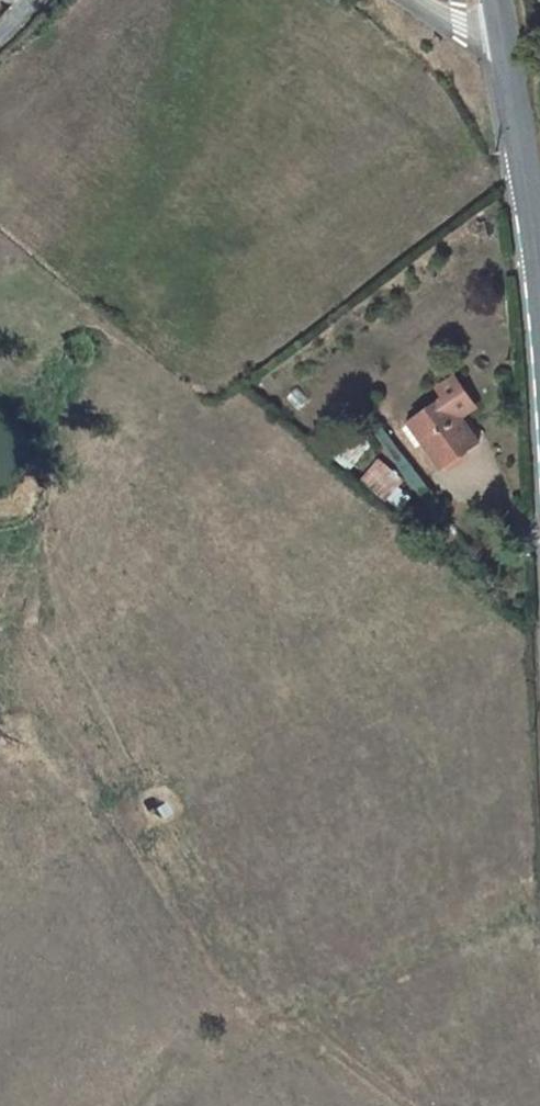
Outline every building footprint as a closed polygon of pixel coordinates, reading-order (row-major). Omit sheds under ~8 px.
[(435,470),(468,448),(450,420),(465,409),(447,382),(431,393),(437,402),(404,423),(393,430),(408,454),(419,446),(435,470)]
